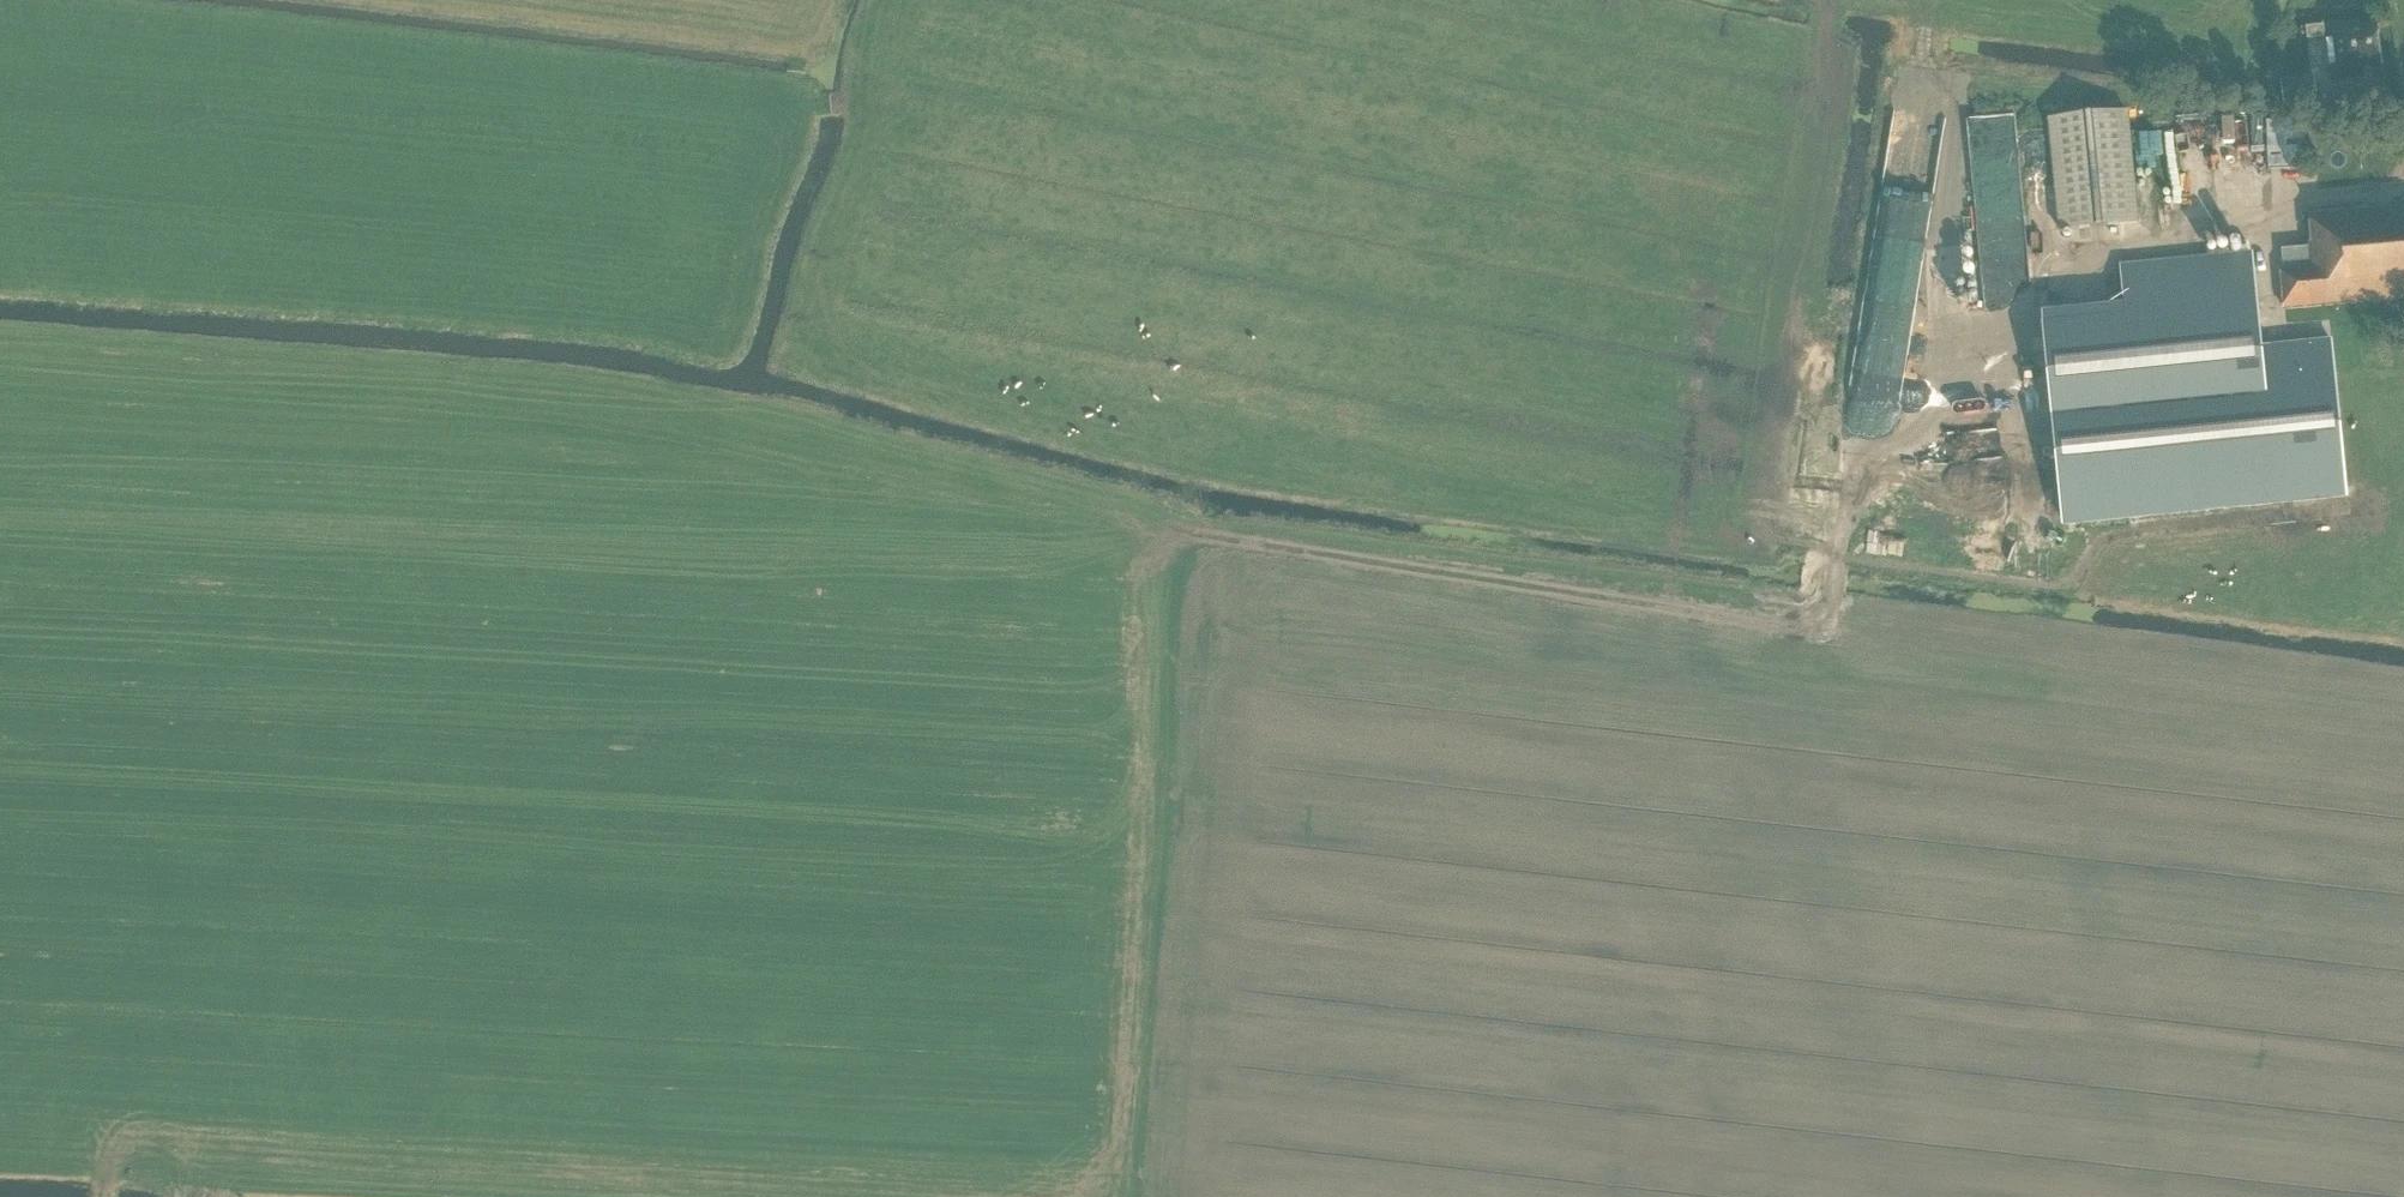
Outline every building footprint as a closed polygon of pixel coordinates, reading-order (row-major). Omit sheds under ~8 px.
[(2357,28),(2357,21),(2325,25),(2326,37),(2332,81),(2363,77),(2362,70),(2381,68),(2376,26),(2357,28)] [(2308,39),(2326,37),(2325,25),(2302,28),(2302,34),(2307,34),(2308,39)] [(2318,102),(2315,77),(2281,81),(2284,106),(2318,102)] [(1970,271),(2018,268),(2009,109),(1960,112),(1970,271)] [(2128,110),(2049,118),(2059,227),(2138,220),(2128,110)] [(2302,119),(2266,120),(2268,170),(2304,168),(2302,119)] [(2283,308),(2403,298),(2403,207),(2308,215),(2310,241),(2309,241),(2309,247),(2281,249),(2283,268),(2279,268),(2283,308)] [(2268,426),(2250,251),(2121,263),(2128,342),(2046,349),(2056,447),(2268,426)]
